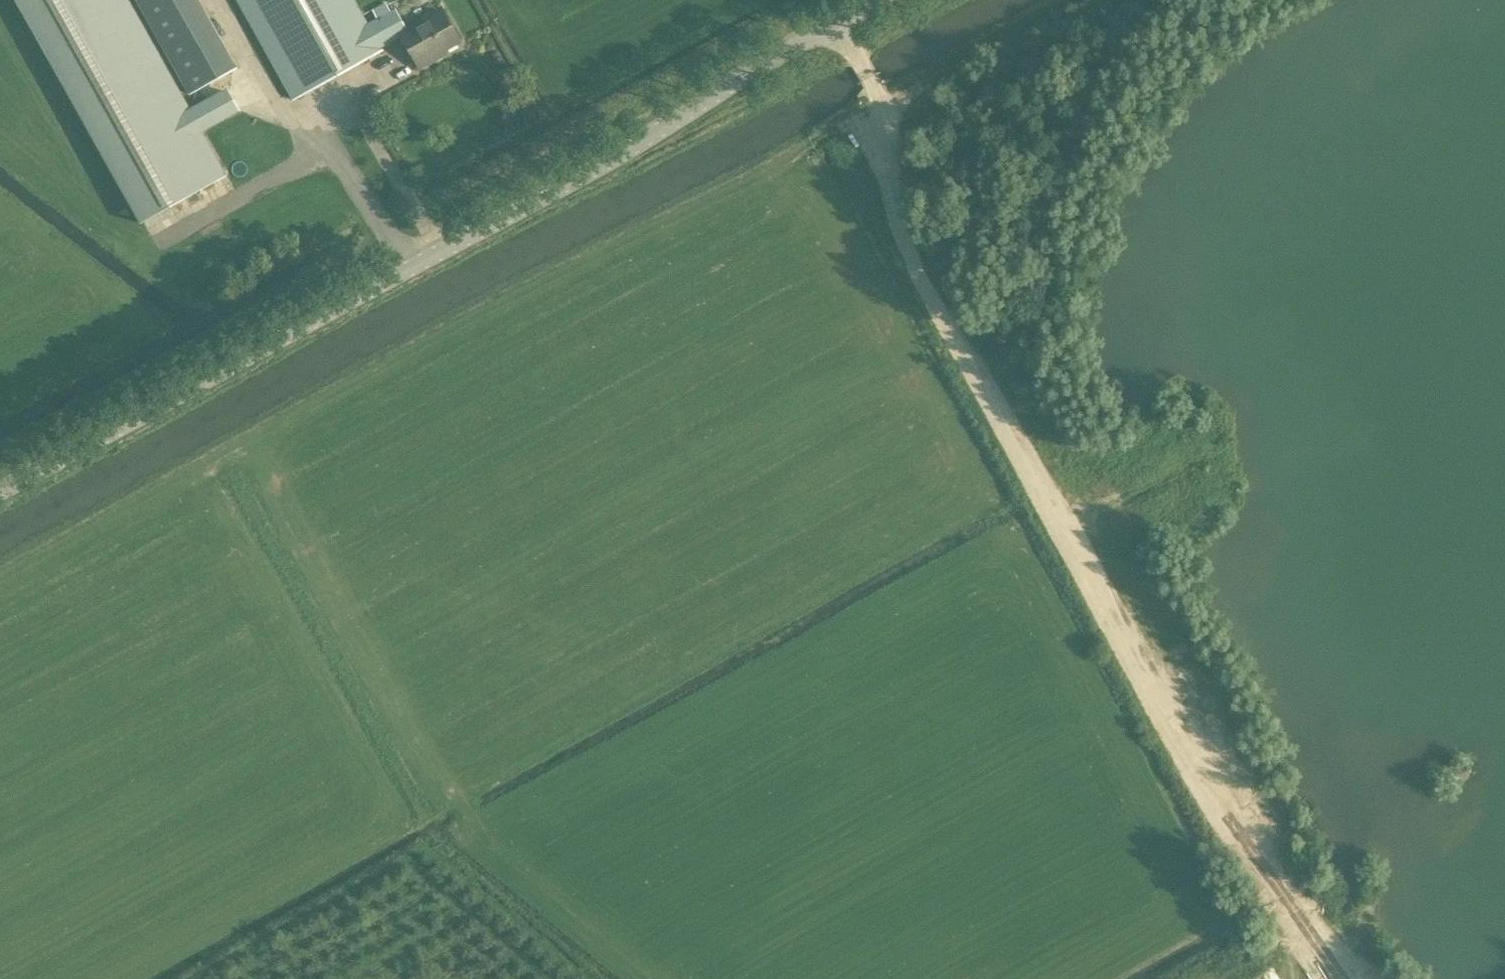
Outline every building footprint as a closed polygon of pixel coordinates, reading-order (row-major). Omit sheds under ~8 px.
[(240,111),(228,88),(190,109),(129,0),(17,0),(142,224),(227,176),(202,132),(240,111)] [(190,95),(238,68),(200,0),(136,0),(190,95)] [(397,8),(391,10),(387,2),(373,10),(377,18),(374,20),(367,6),(361,9),(356,0),(237,0),(294,100),(384,50),(382,48),(404,36),(420,67),(444,55),(443,52),(461,43),(443,9),(426,18),(427,20),(408,30),(397,8)]
